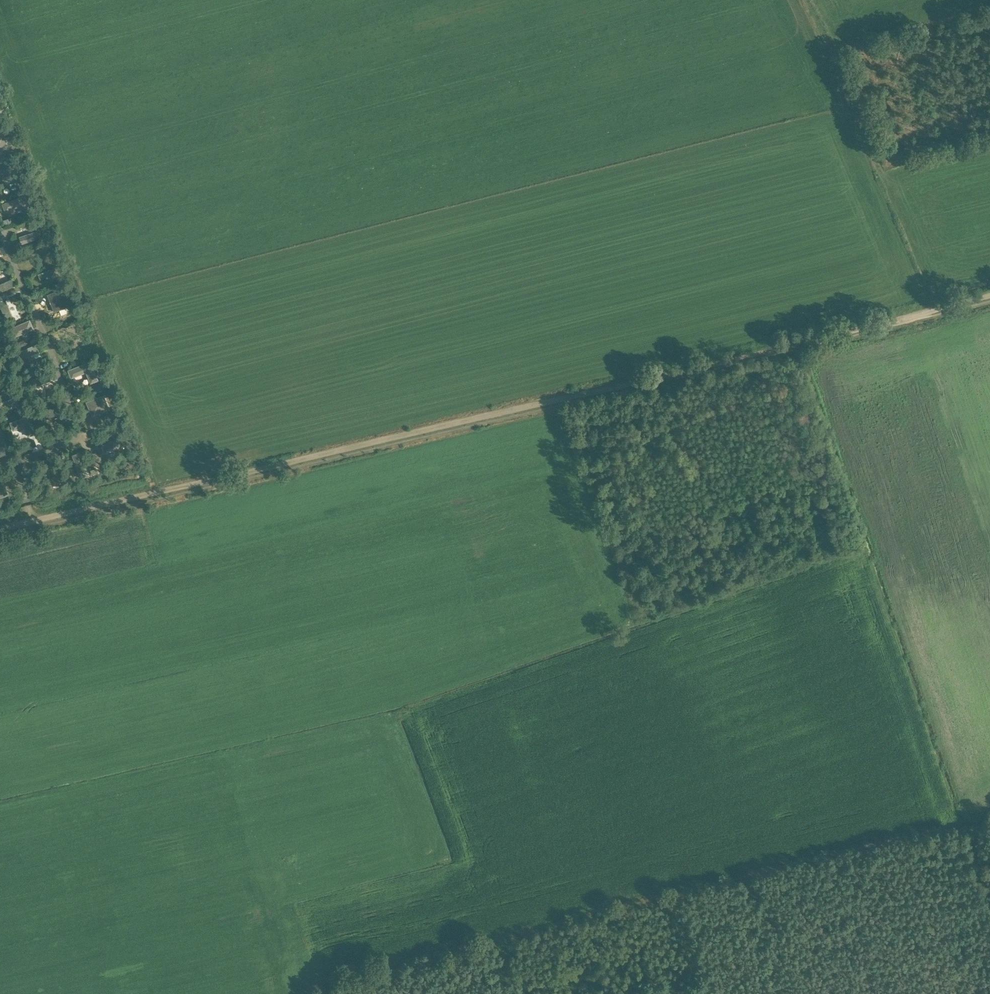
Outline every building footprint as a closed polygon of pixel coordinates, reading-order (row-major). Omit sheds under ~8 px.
[(3,134),(0,135),(0,156),(1,156),(2,158),(11,155),(3,134)] [(10,166),(0,170),(0,178),(13,173),(10,166)] [(25,195),(3,204),(6,211),(20,205),(23,213),(31,210),(25,195)] [(36,231),(19,237),(22,244),(39,238),(36,231)] [(41,244),(22,251),(24,258),(43,251),(41,244)] [(53,268),(39,274),(41,279),(55,273),(53,268)] [(0,283),(0,291),(15,285),(12,278),(0,283)] [(61,289),(48,295),(55,311),(68,306),(61,289)] [(41,293),(35,295),(37,301),(43,298),(41,293)] [(6,300),(1,303),(7,318),(13,315),(7,300),(6,300)] [(30,320),(11,328),(15,337),(33,328),(30,320)] [(36,344),(20,351),(22,358),(23,358),(40,351),(37,343),(36,344)] [(10,363),(8,356),(0,359),(0,368),(10,363)] [(98,380),(91,361),(68,370),(71,377),(86,371),(91,383),(98,380)] [(48,372),(29,380),(32,387),(51,380),(48,372)] [(101,383),(94,385),(97,393),(104,390),(101,383)] [(0,393),(0,401),(0,402),(3,401),(19,394),(16,387),(0,393)] [(109,409),(104,395),(87,402),(92,415),(109,409)] [(57,406),(40,412),(43,420),(60,413),(61,413),(58,405),(57,406)] [(36,433),(29,415),(10,422),(13,430),(25,426),(28,436),(36,433)] [(121,438),(102,445),(105,452),(105,453),(125,446),(121,438)] [(73,455),(81,478),(88,475),(80,452),(73,455)] [(54,464),(47,467),(53,485),(61,483),(54,464)] [(0,472),(0,497),(9,494),(0,472)]
